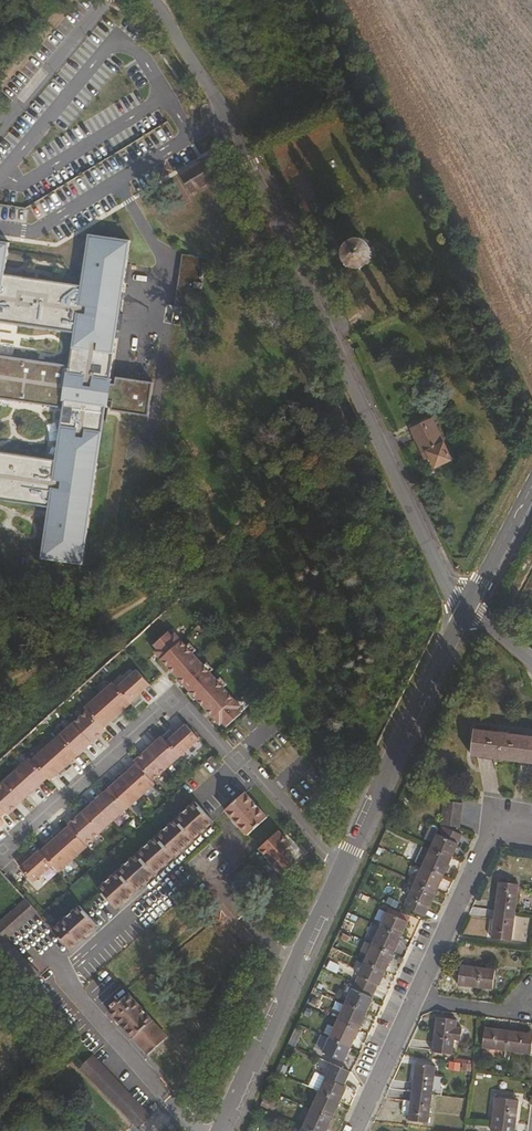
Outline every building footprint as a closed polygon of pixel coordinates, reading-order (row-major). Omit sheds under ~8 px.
[(214,180),(203,159),(178,174),(189,194),(214,180)] [(220,185),(198,199),(226,245),(248,232),(220,185)] [(347,237),(358,261),(381,251),(371,227),(347,237)] [(48,504),(42,545),(40,557),(83,563),(106,408),(148,414),(153,382),(111,376),(131,239),(89,232),(81,283),(6,272),(11,241),(0,239),(0,319),(74,331),(69,365),(0,354),(0,397),(63,406),(55,457),(0,449),(0,497),(48,504)] [(207,259),(183,255),(175,306),(190,308),(192,298),(201,299),(207,259)] [(343,414),(335,399),(326,403),(336,427),(347,423),(343,414)] [(452,459),(432,421),(411,431),(421,453),(428,451),(435,467),(452,459)] [(519,609),(531,578),(515,572),(504,603),(519,609)] [(158,648),(154,651),(221,725),(224,722),(226,726),(243,711),(240,708),(242,706),(175,632),(174,634),(170,630),(154,644),(158,648)] [(10,817),(7,814),(48,778),(51,780),(106,730),(104,728),(132,703),(131,702),(151,684),(137,669),(118,686),(114,681),(85,707),(88,709),(32,759),(30,757),(0,784),(0,826),(10,817)] [(40,850),(20,868),(34,884),(54,866),(60,872),(88,846),(88,845),(156,783),(154,780),(201,738),(186,722),(167,740),(163,735),(135,760),(137,763),(68,825),(69,825),(41,851),(40,850)] [(506,734),(506,733),(497,731),(496,733),(472,730),(469,755),(531,763),(531,738),(506,734)] [(265,816),(242,790),(222,808),(246,834),(265,816)] [(113,909),(210,820),(191,800),(95,889),(113,909)] [(456,828),(459,805),(443,802),(440,826),(456,828)] [(284,875),(305,856),(280,828),(258,847),(284,875)] [(449,860),(460,837),(438,828),(428,850),(449,860)] [(441,878),(449,860),(428,850),(420,868),(441,878)] [(433,895),(441,878),(420,868),(412,885),(433,895)] [(514,913),(517,885),(497,882),(494,911),(514,913)] [(423,918),(433,895),(412,885),(401,908),(423,918)] [(4,940),(35,912),(24,899),(0,922),(0,960),(27,988),(40,976),(4,940)] [(68,950),(95,925),(77,906),(50,931),(68,950)] [(510,941),(514,913),(494,911),(490,939),(510,941)] [(399,937),(405,923),(384,913),(377,927),(399,937)] [(391,955),(399,937),(377,927),(369,945),(391,955)] [(382,972),(391,955),(369,945),(361,962),(382,972)] [(376,986),(382,972),(361,962),(352,983),(372,992),(375,986),(376,986)] [(491,990),(493,969),(459,965),(456,986),(491,990)] [(369,998),(372,992),(352,983),(342,1004),(364,1013),(370,999),(369,998)] [(164,1038),(126,995),(107,1012),(145,1055),(164,1038)] [(355,1031),(364,1013),(342,1004),(334,1021),(355,1031)] [(451,1054),(455,1020),(435,1018),(430,1053),(451,1054)] [(347,1049),(355,1031),(334,1021),(326,1039),(347,1049)] [(506,1047),(508,1027),(484,1024),(481,1044),(506,1047)] [(531,1039),(531,1029),(508,1027),(506,1047),(530,1050),(531,1039)] [(341,1062),(347,1049),(326,1039),(320,1053),(341,1062)] [(149,1116),(90,1055),(78,1067),(134,1125),(138,1128),(149,1116)] [(430,1095),(433,1067),(412,1064),(409,1092),(430,1095)] [(341,1087),(347,1074),(330,1065),(322,1081),(316,1093),(338,1102),(344,1089),(341,1087)] [(316,1093),(322,1081),(311,1076),(306,1088),(316,1093)] [(426,1122),(430,1095),(409,1092),(408,1101),(402,1100),(401,1112),(407,1114),(406,1120),(426,1122)] [(330,1119),(338,1102),(316,1093),(308,1110),(330,1119)] [(517,1098),(494,1096),(489,1130),(501,1130),(513,1130),(517,1098)] [(330,1119),(308,1110),(300,1128),(308,1130),(325,1130),(330,1119)]
